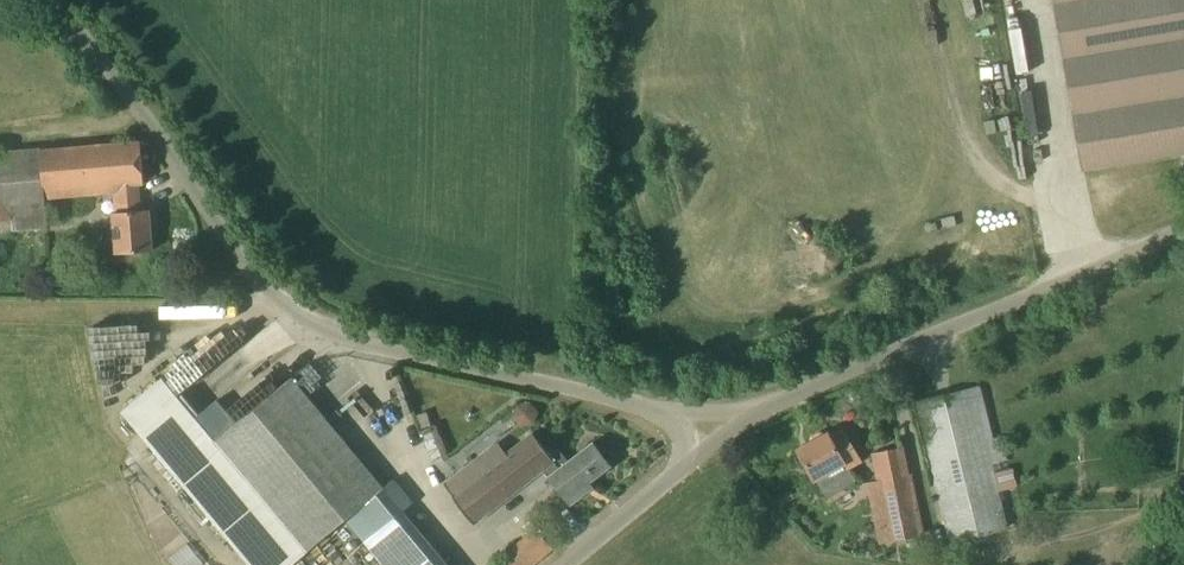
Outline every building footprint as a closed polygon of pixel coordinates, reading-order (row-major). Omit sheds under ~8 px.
[(1183,152),(1183,0),(1056,0),(1085,169),(1183,152)] [(12,217),(13,228),(47,226),(45,197),(118,191),(120,211),(113,211),(116,252),(152,249),(149,208),(140,209),(138,183),(144,182),(141,140),(0,151),(0,218),(12,217)] [(368,468),(292,376),(215,439),(164,379),(123,413),(253,564),(285,564),(344,515),(386,564),(449,564),(403,510),(413,502),(393,478),(383,487),(368,468)] [(973,387),(916,402),(951,540),(1007,526),(973,387)] [(524,400),(517,417),(535,424),(542,407),(524,400)] [(811,441),(798,449),(809,469),(815,479),(815,478),(826,498),(839,491),(855,481),(848,467),(861,459),(843,428),(831,435),(829,431),(825,433),(823,431),(820,430),(811,435),(810,438),(811,441)] [(555,460),(546,448),(533,432),(501,457),(493,446),(444,483),(453,494),(452,495),(473,523),(544,468),(555,460)] [(544,468),(571,503),(586,492),(582,487),(611,465),(592,442),(569,460),(554,441),(546,448),(555,460),(544,468)] [(919,530),(917,520),(901,445),(872,451),(889,536),(919,530)] [(510,564),(532,564),(554,547),(537,527),(502,556),(510,564)] [(179,564),(210,564),(194,539),(171,553),(179,564)]
